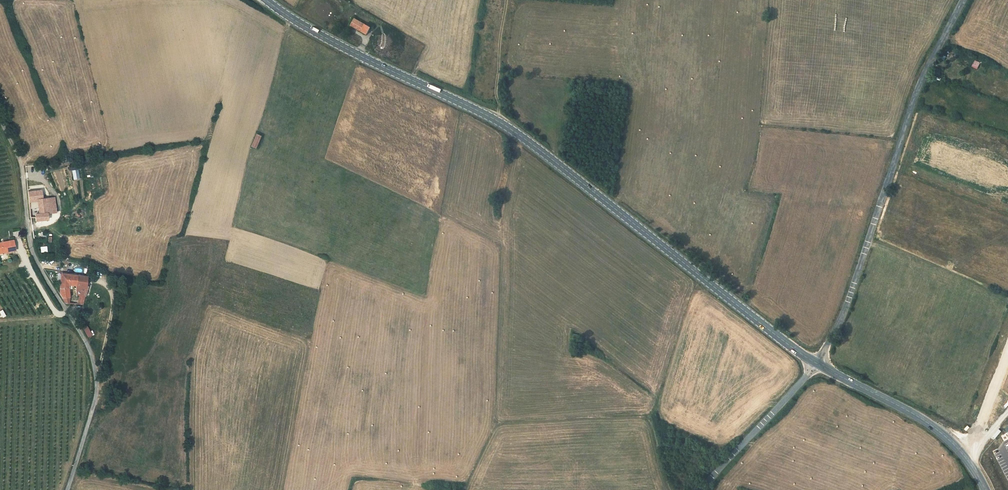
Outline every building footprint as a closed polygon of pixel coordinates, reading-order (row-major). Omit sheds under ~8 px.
[(317,1),(315,3),(314,5),(314,7),(314,9),(315,12),(316,14),(318,15),(320,16),(322,16),(324,16),(327,15),(328,14),(330,12),(331,10),(331,8),(331,5),(330,3),(328,1),(327,0),(318,0),(317,1)] [(372,26),(355,17),(351,24),(368,33),(372,26)] [(975,60),(971,66),(977,69),(980,62),(975,60)] [(262,136),(257,134),(252,147),(257,149),(262,136)] [(73,180),(79,179),(78,170),(71,171),(73,180)] [(43,199),(41,190),(28,192),(29,207),(38,206),(39,214),(35,215),(36,221),(48,220),(48,218),(48,217),(49,217),(48,216),(47,216),(47,214),(57,213),(55,198),(43,199)] [(12,231),(14,239),(21,238),(19,230),(12,231)] [(5,251),(6,253),(16,251),(14,241),(0,243),(0,252),(5,251)] [(80,295),(85,296),(87,287),(86,287),(87,277),(61,274),(60,288),(60,294),(65,303),(68,303),(69,298),(68,288),(68,285),(76,286),(76,294),(80,295)] [(88,338),(92,335),(87,326),(83,329),(88,338)]
